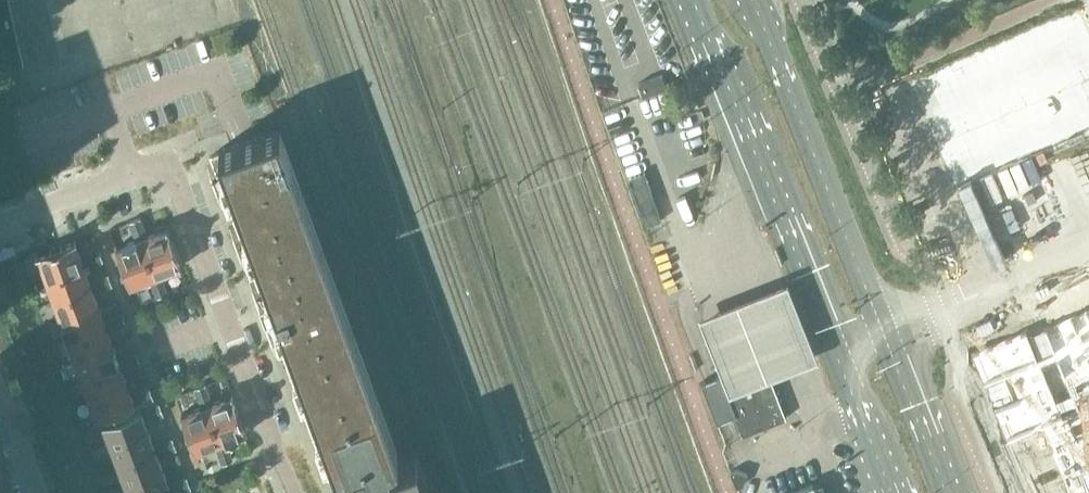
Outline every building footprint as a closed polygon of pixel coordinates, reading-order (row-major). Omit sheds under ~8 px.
[(3,69),(4,69),(24,65),(9,0),(0,0),(0,58),(3,69)] [(220,152),(210,155),(212,163),(216,174),(210,176),(214,186),(218,198),(224,196),(228,206),(235,224),(239,235),(233,238),(240,259),(247,257),(251,268),(254,277),(258,288),(252,290),(260,312),(264,324),(273,346),(279,344),(282,354),(290,373),(328,478),(361,466),(361,467),(366,478),(430,454),(426,443),(397,454),(395,446),(376,395),(372,385),(354,334),(350,324),(325,256),(322,246),(303,195),(299,185),(291,161),(278,127),(219,149),(220,152)] [(65,149),(67,160),(77,159),(74,147),(65,149)] [(629,178),(646,225),(662,220),(644,172),(629,178)] [(136,218),(129,220),(129,221),(133,230),(143,226),(140,218),(140,217),(140,216),(136,218)] [(143,226),(133,230),(136,239),(141,237),(146,235),(143,226)] [(149,235),(141,237),(148,257),(174,247),(167,228),(149,235)] [(79,241),(83,252),(100,247),(96,235),(79,241)] [(136,239),(116,247),(123,266),(148,257),(141,237),(136,239)] [(75,240),(56,247),(65,272),(84,265),(75,240)] [(54,248),(37,254),(44,273),(46,279),(65,272),(56,247),(54,248)] [(174,247),(148,257),(155,276),(155,275),(161,273),(181,266),(174,247)] [(99,248),(89,252),(93,263),(103,259),(99,248)] [(148,257),(123,266),(130,285),(131,284),(150,277),(155,276),(148,257)] [(65,272),(46,279),(48,283),(53,299),(91,285),(89,280),(84,265),(65,272)] [(44,273),(34,276),(38,287),(48,283),(46,279),(44,273)] [(108,273),(99,277),(103,287),(112,284),(108,273)] [(155,276),(150,277),(153,286),(164,282),(161,273),(155,275),(155,276)] [(99,277),(89,280),(91,285),(93,291),(103,287),(99,277)] [(788,280),(698,316),(730,395),(819,359),(788,280)] [(164,282),(153,286),(157,295),(156,296),(157,296),(167,292),(164,284),(164,282)] [(91,285),(53,299),(61,318),(98,305),(93,291),(91,285)] [(98,305),(61,318),(68,338),(105,324),(104,319),(98,305)] [(970,352),(984,384),(1009,373),(1019,396),(993,407),(1007,441),(1001,443),(1011,468),(1017,480),(1022,492),(1088,492),(1088,491),(1081,471),(1088,468),(1083,453),(1078,440),(1069,415),(1062,417),(1056,402),(1042,366),(1057,360),(1063,376),(1073,372),(1075,378),(1088,372),(1088,308),(1028,333),(1027,329),(994,342),(970,352)] [(122,312),(113,316),(117,326),(126,323),(122,312)] [(113,316),(104,319),(105,324),(108,330),(117,326),(113,316)] [(105,324),(68,338),(75,358),(113,344),(108,330),(105,324)] [(113,344),(75,358),(82,377),(120,363),(118,358),(113,344)] [(137,351),(127,355),(131,365),(141,362),(137,351)] [(127,355),(118,358),(120,363),(122,369),(131,365),(127,355)] [(120,363),(82,377),(89,397),(127,383),(122,369),(120,363)] [(727,391),(720,374),(711,378),(701,382),(717,422),(725,419),(732,416),(738,430),(740,429),(742,435),(786,418),(769,374),(762,377),(727,391)] [(127,383),(89,397),(97,417),(135,404),(127,383)] [(205,383),(195,387),(198,396),(209,392),(205,383)] [(147,389),(150,400),(160,396),(157,385),(156,386),(147,389)] [(209,392),(198,396),(201,406),(207,404),(212,401),(209,392)] [(212,401),(207,404),(214,423),(239,413),(232,394),(212,401)] [(159,402),(149,406),(153,417),(163,413),(159,402)] [(183,412),(181,413),(188,432),(214,423),(207,404),(201,406),(183,412)] [(141,409),(103,423),(111,444),(148,430),(141,409)] [(239,413),(214,423),(221,442),(226,440),(246,432),(239,413)] [(214,423),(188,432),(195,451),(196,450),(215,444),(221,442),(214,423)] [(148,430),(111,444),(118,463),(156,449),(154,444),(148,430)] [(172,437),(163,440),(167,451),(176,448),(172,437)] [(163,440),(154,444),(156,449),(158,455),(167,451),(163,440)] [(221,442),(215,444),(219,453),(229,449),(226,440),(221,442)] [(156,449),(118,463),(125,483),(163,469),(158,455),(156,449)] [(229,449),(219,453),(222,462),(233,458),(229,449)] [(360,480),(364,492),(445,492),(430,454),(366,478),(360,480)] [(730,471),(737,487),(743,484),(748,473),(736,468),(730,471)] [(125,483),(129,492),(158,492),(170,488),(168,483),(163,469),(125,483)] [(187,476),(178,480),(182,490),(191,487),(187,476)] [(168,483),(170,488),(172,492),(175,492),(182,490),(178,480),(168,483)] [(822,484),(814,487),(813,484),(791,492),(826,492),(822,484)]
